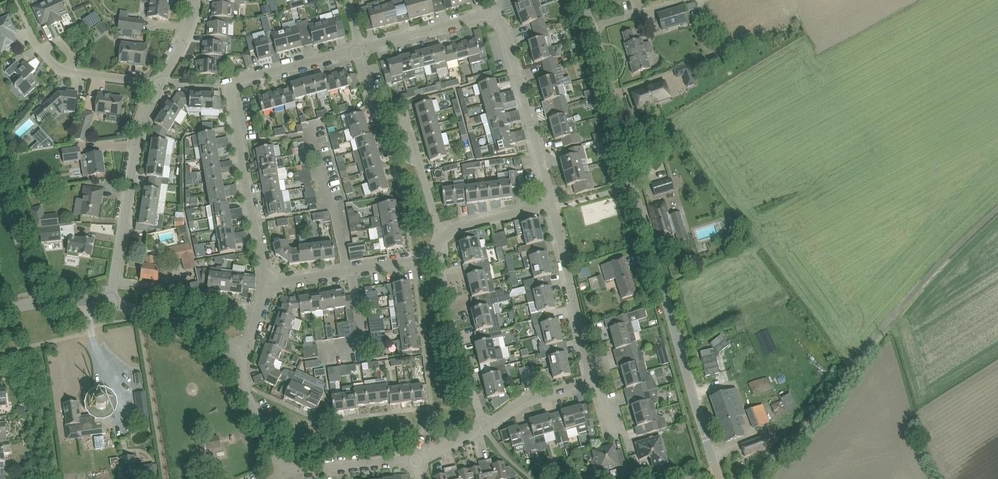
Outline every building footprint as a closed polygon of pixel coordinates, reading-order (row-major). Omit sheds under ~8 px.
[(33,8),(40,25),(47,23),(51,20),(53,25),(61,21),(62,21),(60,17),(67,13),(62,0),(50,0),(44,3),(45,6),(40,8),(39,5),(33,8)] [(148,17),(167,20),(170,0),(150,0),(148,17)] [(218,17),(233,18),(233,17),(239,18),(240,6),(244,6),(244,0),(223,0),(222,4),(212,4),(212,17),(218,17)] [(275,0),(267,0),(272,14),(279,12),(275,0)] [(292,1),(288,2),(290,10),(304,6),(303,0),(292,0),(292,1)] [(398,0),(391,0),(392,3),(380,7),(385,26),(398,23),(396,17),(402,15),(401,11),(398,0)] [(417,0),(404,0),(398,0),(401,11),(402,15),(407,14),(409,20),(421,16),(417,0)] [(421,16),(434,13),(431,3),(437,2),(436,0),(417,0),(421,16)] [(437,2),(442,0),(445,10),(457,6),(456,0),(436,0),(437,2)] [(518,15),(539,8),(541,7),(538,0),(523,0),(523,2),(514,5),(518,15)] [(656,13),(662,30),(688,22),(683,5),(656,13)] [(385,26),(380,7),(367,10),(367,7),(360,8),(363,21),(370,19),(373,29),(385,26)] [(531,25),(533,31),(546,28),(546,26),(539,8),(518,15),(522,26),(532,22),(532,25),(531,25)] [(85,22),(90,29),(102,21),(96,12),(91,15),(93,18),(85,22)] [(332,19),(321,22),(326,42),(345,37),(339,14),(332,16),(332,19)] [(1,52),(17,45),(12,34),(15,33),(8,16),(0,20),(0,50),(1,52)] [(117,28),(124,29),(132,30),(141,32),(142,32),(144,21),(118,17),(117,28)] [(207,36),(213,36),(228,37),(228,36),(227,36),(228,24),(232,25),(233,18),(218,17),(218,23),(208,23),(207,36)] [(307,20),(301,22),(305,35),(310,33),(313,45),(326,42),(321,22),(309,25),(307,20)] [(295,27),(284,30),(289,50),(301,46),(299,37),(305,35),(301,22),(295,24),(295,27)] [(102,24),(96,28),(101,36),(108,31),(102,24)] [(528,42),(531,52),(551,47),(546,28),(533,31),(535,37),(536,40),(528,42)] [(264,32),(265,37),(266,37),(268,45),(274,43),(276,53),(289,50),(284,30),(272,33),(271,30),(264,32)] [(624,45),(633,74),(648,69),(640,42),(635,43),(631,31),(622,33),(626,44),(624,45)] [(202,55),(208,55),(225,56),(223,56),(223,43),(227,43),(228,37),(213,36),(213,42),(203,42),(202,55)] [(266,37),(265,37),(253,40),(252,36),(245,38),(248,48),(249,52),(256,50),(258,60),(271,57),(268,45),(266,37)] [(475,38),(464,41),(468,58),(470,64),(481,61),(480,58),(486,56),(482,42),(477,44),(475,38)] [(464,41),(453,44),(457,61),(468,58),(464,41)] [(133,63),(133,65),(144,66),(147,47),(121,43),(119,61),(133,63)] [(446,62),(446,64),(447,68),(447,69),(459,66),(457,61),(453,44),(442,47),(446,62)] [(446,64),(446,62),(442,47),(442,46),(431,49),(436,71),(447,68),(446,64)] [(542,61),(544,70),(556,66),(551,47),(531,52),(534,63),(542,61)] [(431,49),(420,52),(424,68),(429,66),(432,74),(437,73),(436,71),(431,49)] [(420,52),(409,55),(413,71),(424,68),(420,52)] [(198,67),(198,74),(218,75),(218,63),(225,63),(225,56),(208,55),(208,61),(195,61),(195,67),(198,67)] [(397,58),(398,59),(404,80),(415,77),(413,71),(409,55),(397,58)] [(244,58),(247,69),(250,69),(253,65),(250,56),(244,58)] [(398,59),(387,62),(388,68),(382,70),(386,83),(392,82),(392,84),(404,80),(398,59)] [(31,76),(35,72),(25,62),(21,66),(16,61),(5,72),(10,77),(15,73),(21,80),(15,86),(24,97),(38,84),(31,76)] [(538,80),(541,91),(557,87),(555,82),(564,80),(560,65),(556,66),(544,70),(546,78),(538,80)] [(346,70),(334,73),(339,89),(349,86),(351,91),(358,89),(354,74),(347,76),(346,70)] [(334,73),(324,76),(323,76),(327,91),(328,92),(334,91),(338,105),(343,104),(339,89),(334,73)] [(694,84),(690,73),(683,75),(687,86),(694,84)] [(323,75),(312,78),(316,94),(327,91),(323,76),(324,76),(323,75)] [(312,78),(301,81),(305,97),(316,94),(312,78)] [(478,85),(480,95),(497,90),(496,85),(500,84),(499,79),(478,85)] [(290,84),(291,87),(291,86),(294,100),(295,100),(305,97),(301,81),(290,84)] [(451,81),(440,84),(441,89),(452,86),(451,81)] [(670,98),(663,81),(632,93),(638,110),(670,98)] [(440,84),(429,87),(430,92),(441,89),(440,84)] [(553,102),(554,108),(567,105),(564,96),(566,96),(563,85),(557,87),(541,91),(544,102),(553,99),(554,102),(553,102)] [(291,86),(291,87),(280,89),(284,105),(295,102),(295,100),(294,100),(291,86)] [(406,90),(407,93),(408,98),(419,95),(418,90),(417,87),(406,90)] [(429,87),(418,90),(419,95),(430,92),(429,87)] [(280,89),(269,92),(273,108),(284,105),(280,89)] [(480,95),(483,105),(504,99),(503,94),(499,95),(497,90),(480,95)] [(60,94),(58,91),(40,108),(34,114),(37,117),(37,118),(37,119),(37,120),(38,121),(40,121),(41,121),(43,123),(48,117),(56,110),(60,114),(64,110),(74,112),(77,93),(66,91),(65,94),(60,94)] [(194,94),(177,93),(184,106),(189,106),(189,109),(201,110),(202,91),(194,91),(194,94)] [(210,92),(202,91),(201,110),(220,110),(220,98),(214,97),(214,94),(210,94),(210,92)] [(273,108),(269,92),(257,95),(262,112),(273,108)] [(122,98),(110,97),(111,95),(98,93),(95,113),(102,114),(103,113),(120,115),(122,98)] [(167,103),(161,113),(174,121),(184,106),(177,93),(170,104),(167,103)] [(483,105),(486,114),(503,110),(501,105),(505,104),(504,99),(483,105)] [(415,106),(418,117),(434,113),(431,101),(415,106)] [(549,119),(552,130),(567,125),(566,120),(572,118),(570,109),(568,110),(567,105),(554,108),(556,114),(557,114),(558,116),(549,119)] [(481,116),(483,126),(509,118),(508,113),(504,114),(503,110),(486,114),(481,116)] [(157,125),(153,132),(165,136),(174,121),(161,113),(154,123),(157,125)] [(347,118),(350,129),(366,125),(363,113),(347,118)] [(418,117),(421,128),(437,124),(434,113),(418,117)] [(483,126),(486,135),(508,129),(507,125),(511,124),(509,118),(483,126)] [(74,139),(86,142),(91,125),(79,122),(74,139)] [(576,134),(573,123),(567,125),(552,130),(555,140),(561,138),(564,147),(581,142),(579,134),(576,134)] [(421,128),(424,139),(440,135),(437,124),(421,128)] [(350,129),(353,140),(369,136),(369,135),(366,125),(350,129)] [(486,135),(489,145),(515,138),(513,133),(509,134),(508,129),(486,135)] [(38,142),(29,150),(30,151),(55,147),(56,147),(47,137),(46,138),(40,132),(34,138),(38,142)] [(153,132),(150,152),(165,154),(167,142),(164,142),(165,136),(153,132)] [(329,135),(332,146),(339,144),(337,139),(342,138),(340,132),(329,135)] [(198,135),(200,147),(216,145),(214,133),(198,135)] [(356,140),(359,150),(375,146),(372,134),(369,135),(369,136),(353,140),(356,140)] [(424,139),(427,150),(443,146),(440,135),(424,139)] [(471,140),(473,149),(479,148),(477,138),(475,138),(471,140)] [(489,145),(488,145),(491,157),(505,155),(515,154),(512,144),(516,143),(515,138),(489,145)] [(602,139),(594,141),(596,147),(604,145),(602,139)] [(294,148),(295,155),(306,153),(304,142),(297,143),(297,147),(294,148)] [(200,147),(202,159),(218,157),(216,145),(200,147)] [(359,150),(362,161),(378,157),(375,146),(359,150)] [(443,146),(427,150),(430,161),(446,157),(443,146)] [(560,159),(563,173),(587,166),(582,146),(565,151),(565,152),(568,151),(569,157),(560,159)] [(274,159),(272,147),(253,150),(255,158),(257,157),(258,161),(274,159)] [(62,150),(63,162),(81,160),(79,148),(62,150)] [(480,158),(483,158),(479,148),(473,149),(476,159),(480,158)] [(150,152),(148,164),(164,166),(165,154),(150,152)] [(104,174),(101,153),(87,155),(90,176),(104,174)] [(300,161),(301,166),(307,165),(306,153),(295,155),(296,161),(300,161)] [(335,158),(338,168),(345,166),(342,156),(335,158)] [(202,159),(204,171),(220,168),(218,157),(202,159)] [(259,169),(259,172),(260,173),(284,168),(282,157),(280,158),(274,159),(258,161),(255,161),(257,169),(259,169)] [(362,161),(365,172),(381,168),(378,157),(362,161)] [(162,178),(164,166),(148,164),(146,176),(149,177),(148,183),(165,185),(168,186),(169,179),(162,178)] [(300,177),(300,178),(311,176),(310,169),(308,169),(307,165),(301,166),(301,170),(298,170),(293,174),(294,178),(300,177)] [(341,178),(348,177),(345,166),(338,168),(341,178)] [(587,166),(563,173),(567,186),(575,184),(577,194),(593,189),(589,173),(587,166)] [(204,171),(206,183),(222,180),(220,168),(204,171)] [(261,180),(261,183),(261,184),(278,181),(288,179),(286,168),(284,168),(260,173),(259,172),(257,173),(258,180),(261,180)] [(365,172),(368,183),(384,179),(381,168),(365,172)] [(506,181),(498,182),(501,199),(512,198),(511,188),(519,187),(516,171),(505,173),(506,181)] [(190,173),(185,173),(185,186),(193,185),(192,180),(190,180),(190,173)] [(303,183),(304,188),(311,187),(310,182),(312,182),(311,176),(300,178),(301,184),(303,183)] [(670,178),(651,183),(655,195),(674,189),(670,178)] [(384,179),(368,183),(371,194),(388,190),(384,179)] [(206,183),(208,195),(224,192),(222,180),(206,183)] [(263,195),(265,195),(280,192),(278,181),(261,184),(261,183),(259,184),(260,192),(263,191),(263,195)] [(498,182),(487,184),(489,201),(501,199),(498,182)] [(144,188),(142,200),(158,203),(160,188),(164,189),(165,185),(148,183),(147,189),(144,188)] [(487,184),(476,186),(478,202),(489,201),(487,184)] [(465,186),(453,187),(455,204),(466,202),(467,202),(465,187),(465,186)] [(476,186),(465,187),(467,202),(466,202),(466,204),(478,202),(476,186)] [(305,199),(305,200),(315,198),(314,191),(312,192),(311,187),(304,188),(305,193),(306,199),(305,199)] [(455,204),(453,187),(441,189),(444,206),(455,204)] [(83,200),(81,216),(97,218),(99,204),(98,204),(100,190),(84,188),(82,200),(83,200)] [(205,207),(206,207),(226,204),(224,192),(208,195),(210,206),(205,207)] [(266,206),(283,203),(281,192),(280,192),(265,195),(265,199),(263,199),(264,207),(266,206)] [(315,198),(305,200),(306,207),(309,206),(309,211),(316,210),(316,205),(317,205),(315,198)] [(142,200),(141,212),(156,215),(158,203),(142,200)] [(664,201),(648,206),(657,239),(659,238),(674,234),(675,234),(677,241),(687,238),(680,212),(668,215),(664,201)] [(266,206),(267,210),(265,210),(266,218),(292,214),(290,202),(283,203),(266,206)] [(377,216),(377,217),(397,213),(395,202),(372,206),(374,217),(377,216)] [(208,219),(214,218),(230,215),(227,203),(226,204),(206,207),(208,219)] [(29,210),(36,228),(59,226),(58,214),(44,215),(41,206),(29,210)] [(193,222),(191,215),(195,214),(194,209),(186,210),(189,223),(193,222)] [(347,210),(348,221),(359,220),(358,213),(354,214),(353,209),(347,210)] [(156,215),(141,212),(138,212),(137,219),(140,220),(139,224),(136,224),(135,230),(147,232),(148,226),(154,227),(156,215)] [(317,214),(318,220),(323,220),(324,223),(330,222),(329,212),(317,214)] [(376,228),(399,225),(397,213),(377,217),(378,223),(374,224),(375,228),(376,228)] [(347,214),(338,215),(339,228),(349,227),(347,214)] [(214,218),(216,230),(231,227),(230,215),(214,218)] [(182,218),(174,218),(175,227),(182,226),(182,218)] [(359,220),(348,221),(350,233),(357,232),(356,226),(360,225),(359,220)] [(514,222),(517,236),(540,231),(538,220),(521,224),(520,220),(514,222)] [(378,240),(384,239),(401,236),(399,225),(376,228),(378,240)] [(41,242),(61,240),(59,227),(40,229),(41,242)] [(216,230),(218,242),(233,239),(231,227),(216,230)] [(461,252),(461,253),(481,249),(477,230),(465,233),(464,233),(464,234),(463,235),(463,236),(465,241),(459,243),(459,245),(458,245),(458,249),(460,252),(461,252)] [(518,247),(520,253),(535,250),(533,244),(543,242),(540,231),(517,236),(520,247),(518,247)] [(493,235),(496,249),(508,246),(505,232),(493,235)] [(401,236),(384,239),(386,250),(402,247),(401,236)] [(68,251),(67,255),(78,257),(78,255),(90,257),(93,240),(81,238),(81,239),(69,237),(67,251),(68,251)] [(233,239),(218,242),(220,254),(235,251),(233,239)] [(277,255),(283,259),(290,249),(288,248),(286,241),(273,244),(276,256),(277,255)] [(359,243),(352,244),(347,245),(348,252),(349,254),(365,251),(364,242),(359,243)] [(333,243),(321,244),(323,261),(335,259),(333,243)] [(166,249),(169,260),(186,256),(188,266),(195,264),(190,244),(166,249)] [(321,244),(310,245),(312,262),(323,261),(321,244)] [(299,247),(299,249),(301,263),(312,262),(310,245),(299,247)] [(474,262),(475,268),(489,264),(485,248),(481,249),(461,253),(464,264),(474,262)] [(290,249),(283,259),(289,263),(289,265),(301,263),(299,249),(292,250),(290,249)] [(531,267),(531,268),(548,264),(546,253),(536,255),(535,250),(520,253),(521,259),(523,259),(525,269),(531,267)] [(159,267),(153,266),(155,257),(147,256),(145,265),(142,264),(140,279),(157,281),(159,267)] [(601,265),(606,281),(615,278),(622,299),(636,294),(624,258),(615,261),(601,265)] [(467,276),(469,287),(492,281),(490,271),(490,270),(489,264),(475,268),(476,273),(467,276)] [(523,281),(524,287),(538,284),(537,278),(551,275),(548,264),(531,268),(533,278),(523,281)] [(218,291),(220,275),(221,267),(218,267),(216,269),(210,268),(210,270),(203,269),(201,282),(208,283),(207,290),(218,291)] [(249,289),(250,275),(244,274),(244,273),(237,272),(236,277),(232,276),(230,293),(241,294),(242,288),(249,289)] [(218,291),(230,293),(232,276),(220,275),(218,291)] [(588,279),(592,290),(605,286),(601,275),(595,277),(588,279)] [(481,295),(483,301),(497,298),(495,292),(492,281),(469,287),(472,297),(481,295)] [(389,295),(389,296),(410,293),(409,282),(386,285),(386,287),(390,295),(389,295)] [(188,285),(186,296),(198,297),(199,291),(199,283),(188,285)] [(552,298),(549,287),(540,289),(538,284),(524,287),(528,304),(552,298)] [(364,288),(366,299),(378,298),(377,291),(372,292),(371,287),(364,288)] [(347,310),(348,323),(350,337),(357,336),(355,322),(354,322),(351,296),(344,297),(343,290),(332,292),(332,293),(334,308),(335,308),(345,307),(345,310),(347,310)] [(320,292),(320,295),(321,295),(323,311),(324,316),(329,315),(328,310),(335,309),(335,308),(334,308),(332,293),(328,294),(328,291),(320,292)] [(309,294),(309,296),(310,296),(312,313),(323,311),(321,295),(320,295),(317,295),(317,293),(309,294)] [(394,300),(395,307),(412,305),(410,293),(389,296),(390,301),(394,300)] [(305,294),(298,295),(300,309),(300,314),(312,313),(310,296),(309,296),(306,297),(305,294)] [(282,298),(277,314),(290,318),(293,310),(300,309),(298,295),(282,298)] [(366,299),(367,310),(374,309),(379,308),(378,298),(366,299)] [(470,310),(473,321),(497,315),(497,314),(494,315),(492,305),(498,304),(497,298),(483,301),(484,306),(470,310)] [(555,309),(552,298),(528,304),(532,320),(546,317),(545,311),(555,309)] [(390,319),(397,318),(413,316),(412,305),(395,307),(389,308),(390,319)] [(655,308),(647,310),(650,325),(658,323),(655,308)] [(367,310),(369,322),(383,320),(380,320),(379,314),(375,314),(374,309),(367,310)] [(609,328),(612,339),(634,333),(630,321),(637,319),(635,312),(621,316),(615,318),(616,324),(617,323),(618,326),(609,328)] [(277,322),(276,324),(291,330),(295,319),(290,318),(277,314),(274,321),(277,322)] [(485,329),(487,335),(501,332),(497,315),(473,321),(476,331),(485,329)] [(397,318),(398,330),(400,330),(400,329),(415,327),(413,316),(397,318)] [(534,326),(537,336),(560,331),(557,320),(548,322),(546,317),(532,320),(533,327),(534,326)] [(369,322),(370,333),(384,331),(383,320),(369,322)] [(272,326),(270,334),(288,340),(291,330),(276,324),(275,327),(272,326)] [(325,326),(327,340),(333,339),(331,325),(325,326)] [(314,328),(315,334),(316,342),(322,341),(320,327),(314,328)] [(396,341),(417,338),(416,327),(415,327),(400,329),(400,330),(398,330),(394,330),(394,336),(400,335),(401,340),(396,341)] [(370,333),(372,344),(383,343),(382,343),(386,342),(385,335),(381,335),(380,332),(384,331),(370,333)] [(538,347),(540,353),(554,350),(553,344),(562,342),(560,331),(537,336),(537,337),(541,342),(539,343),(539,347),(538,347)] [(477,355),(500,349),(504,348),(501,332),(487,335),(488,340),(474,344),(477,355)] [(624,350),(626,356),(638,353),(635,342),(636,342),(634,333),(612,339),(615,350),(624,347),(625,350),(624,350)] [(270,334),(266,345),(268,346),(277,349),(280,350),(281,350),(281,351),(284,351),(290,353),(291,352),(289,341),(288,340),(270,334)] [(704,376),(719,373),(715,355),(723,353),(722,347),(726,346),(724,336),(708,340),(710,349),(698,351),(704,376)] [(417,338),(396,341),(398,356),(412,354),(412,351),(419,350),(417,338)] [(313,345),(313,342),(306,343),(306,341),(303,341),(303,343),(303,345),(303,347),(302,347),(303,353),(317,351),(316,345),(313,345)] [(266,345),(262,356),(275,360),(275,361),(278,362),(281,351),(281,350),(280,350),(277,349),(268,346),(266,345)] [(489,363),(490,369),(505,366),(503,360),(500,349),(477,355),(480,365),(489,363)] [(384,358),(383,354),(380,355),(379,350),(373,351),(374,359),(384,358)] [(548,358),(551,368),(567,364),(565,353),(555,356),(554,350),(540,353),(541,359),(548,358)] [(317,351),(303,353),(304,359),(318,357),(317,351)] [(620,367),(623,378),(647,371),(643,360),(641,352),(638,353),(626,356),(627,362),(628,362),(629,364),(620,367)] [(291,362),(296,364),(299,357),(294,355),(291,362)] [(259,367),(262,374),(274,369),(273,366),(275,361),(275,360),(262,356),(258,367),(259,367)] [(304,362),(305,369),(319,367),(318,360),(304,362)] [(567,364),(551,368),(553,379),(570,375),(567,364)] [(482,377),(485,388),(502,384),(499,373),(506,371),(505,366),(490,369),(492,374),(482,377)] [(327,368),(329,383),(341,381),(339,367),(327,368)] [(530,367),(524,368),(529,388),(535,387),(530,367)] [(518,370),(523,390),(529,388),(524,368),(518,370)] [(284,383),(289,386),(292,380),(287,377),(281,374),(279,374),(275,372),(274,369),(262,374),(265,380),(264,382),(275,387),(278,381),(284,383)] [(635,389),(636,395),(649,391),(646,383),(650,382),(647,371),(623,378),(626,388),(635,386),(636,388),(635,389)] [(134,374),(136,385),(142,384),(141,373),(134,374)] [(284,397),(294,402),(301,387),(305,380),(294,376),(292,380),(289,386),(284,397)] [(751,390),(768,385),(766,377),(749,382),(751,390)] [(294,402),(305,407),(315,385),(305,380),(301,387),(294,402)] [(502,384),(485,388),(487,399),(493,397),(493,401),(490,403),(495,410),(510,400),(505,393),(504,394),(502,384)] [(315,385),(305,407),(315,412),(322,397),(322,396),(323,393),(322,389),(315,385)] [(387,385),(376,387),(378,403),(389,402),(388,388),(387,385)] [(411,385),(399,387),(401,403),(412,402),(410,386),(411,386),(411,385)] [(422,385),(411,386),(410,386),(412,402),(412,403),(424,401),(422,385)] [(376,387),(365,388),(367,405),(378,403),(376,387)] [(399,387),(388,388),(389,402),(390,405),(401,403),(399,387)] [(353,390),(354,393),(356,406),(367,405),(365,388),(353,390)] [(710,397),(714,410),(725,443),(744,436),(737,417),(745,415),(736,388),(710,397)] [(631,405),(634,416),(655,410),(652,399),(650,400),(650,398),(650,397),(649,391),(636,395),(638,401),(639,400),(640,403),(631,405)] [(136,394),(138,412),(137,412),(138,418),(139,418),(148,416),(144,393),(136,394)] [(354,393),(343,394),(345,411),(356,409),(356,406),(354,393)] [(779,397),(781,400),(770,405),(775,416),(796,407),(789,393),(779,397)] [(345,411),(343,394),(331,396),(333,413),(345,411)] [(64,404),(66,425),(65,425),(67,439),(81,437),(81,436),(106,433),(105,425),(111,424),(110,412),(106,413),(106,412),(107,411),(108,411),(108,410),(109,408),(110,407),(110,406),(110,405),(110,404),(109,403),(109,401),(108,400),(107,399),(107,398),(106,398),(105,397),(103,396),(102,396),(101,396),(99,396),(98,396),(97,397),(96,398),(95,398),(94,399),(93,400),(93,401),(92,403),(92,404),(92,405),(92,406),(92,407),(93,409),(93,410),(94,411),(95,412),(96,412),(97,413),(99,414),(93,414),(93,415),(80,416),(78,402),(64,404)] [(746,411),(753,428),(769,422),(762,404),(746,411)] [(580,406),(570,408),(575,426),(578,434),(589,431),(588,428),(593,426),(589,414),(583,416),(580,406)] [(563,421),(557,423),(563,442),(569,441),(565,429),(575,426),(570,408),(560,411),(563,421)] [(655,410),(634,416),(637,427),(645,425),(647,433),(659,430),(657,421),(658,421),(655,410)] [(549,415),(538,417),(544,435),(553,432),(557,444),(563,442),(557,423),(551,425),(549,415)] [(7,442),(6,433),(8,432),(7,423),(2,423),(1,417),(0,417),(0,443),(7,442)] [(532,433),(526,435),(531,451),(537,449),(536,445),(546,442),(544,435),(538,417),(528,420),(532,433)] [(531,451),(526,435),(520,437),(517,426),(507,429),(500,431),(503,442),(510,440),(512,447),(522,444),(524,452),(531,451)] [(635,443),(638,454),(639,460),(649,458),(652,467),(667,463),(660,436),(635,443)] [(757,439),(740,445),(745,456),(773,446),(769,436),(757,440),(757,439)] [(200,440),(202,451),(214,448),(212,438),(200,440)] [(1,476),(0,469),(5,469),(4,455),(11,454),(9,441),(7,442),(0,443),(0,476),(1,476)] [(596,465),(593,466),(595,476),(606,473),(605,470),(619,466),(620,472),(627,470),(624,459),(618,461),(613,444),(592,450),(596,465)] [(124,478),(137,478),(155,476),(153,465),(135,467),(134,456),(121,458),(124,478)] [(487,473),(488,478),(507,478),(508,478),(509,478),(513,478),(517,475),(509,468),(505,469),(503,462),(491,465),(493,472),(487,473)] [(212,466),(205,469),(209,478),(216,475),(212,466)] [(468,469),(470,478),(488,478),(487,473),(481,474),(480,467),(468,469)] [(468,469),(457,472),(458,478),(457,478),(470,478),(468,469)]
